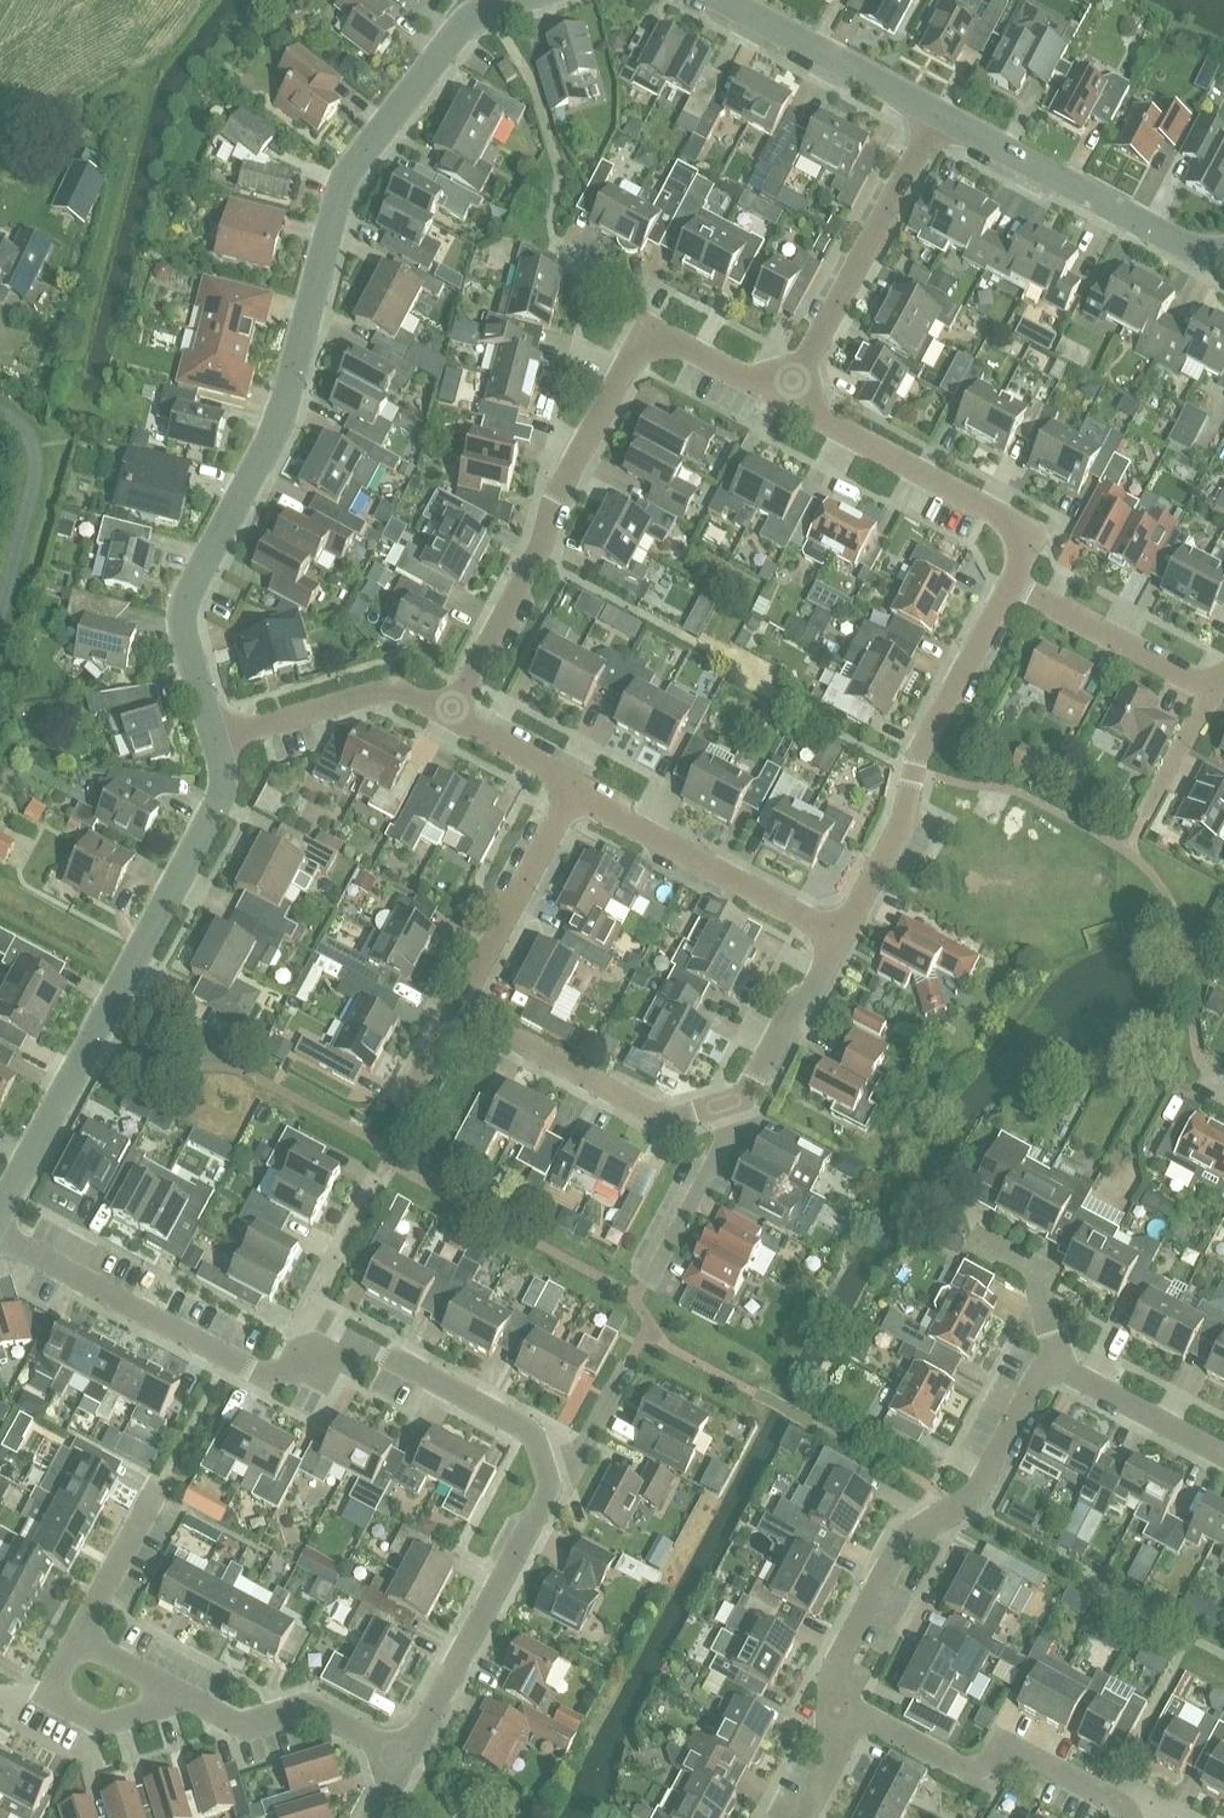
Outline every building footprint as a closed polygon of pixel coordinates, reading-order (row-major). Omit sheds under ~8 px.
[(396,31),(383,21),(392,10),(380,0),(344,0),(337,9),(355,23),(344,37),(373,60),(396,31)] [(913,0),(869,0),(860,16),(883,28),(884,25),(896,32),(913,0)] [(996,0),(994,0),(981,24),(995,31),(1008,7),(996,0)] [(953,66),(977,21),(942,2),(932,22),(937,24),(923,50),(953,66)] [(579,80),(597,74),(584,30),(549,40),(561,79),(545,84),(553,112),(586,102),(579,80)] [(666,85),(688,45),(662,31),(647,60),(634,53),(619,80),(633,87),(634,85),(660,99),(667,86),(666,85)] [(1055,74),(1061,62),(1073,40),(1065,36),(1060,44),(1036,31),(1007,40),(986,78),(1017,95),(1027,77),(1047,88),(1055,74)] [(713,58),(688,45),(666,85),(667,86),(691,98),(683,114),(701,123),(708,110),(715,96),(698,87),(713,58)] [(318,131),(340,102),(321,87),(331,74),(298,48),(280,71),(294,82),(277,104),(298,121),(300,117),(318,131)] [(507,84),(517,77),(508,62),(498,69),(507,84)] [(1061,62),(1055,74),(1068,81),(1051,113),(1083,130),(1090,117),(1109,127),(1131,86),(1114,77),(1105,80),(1102,84),(1061,62)] [(748,126),(769,88),(745,75),(725,113),(748,126)] [(769,88),(748,126),(772,139),(759,162),(774,170),(779,161),(790,140),(776,132),(793,101),(769,88)] [(464,96),(450,124),(490,145),(504,118),(518,125),(526,110),(497,94),(489,109),(464,96)] [(1174,146),(1189,118),(1172,109),(1164,124),(1135,109),(1128,123),(1130,124),(1117,148),(1147,164),(1161,139),(1174,146)] [(708,110),(701,123),(694,136),(707,143),(721,117),(708,110)] [(203,163),(243,183),(241,188),(286,200),(292,178),(266,172),(270,164),(259,158),(273,140),(242,116),(226,137),(219,133),(203,163)] [(824,170),(846,129),(822,116),(800,157),(824,170)] [(1223,198),(1223,144),(1213,139),(1218,128),(1202,120),(1183,156),(1198,163),(1186,185),(1221,204),(1223,198)] [(490,145),(450,124),(435,152),(460,165),(452,180),(481,195),(494,170),(480,163),(490,145)] [(870,142),(846,129),(824,170),(838,178),(832,189),(841,194),(837,202),(852,210),(869,179),(854,171),(870,142)] [(779,161),(774,170),(762,193),(777,201),(794,169),(779,161)] [(87,223),(108,179),(77,164),(56,208),(87,223)] [(636,202),(616,240),(619,242),(620,245),(622,249),(626,252),(630,253),(635,253),(638,252),(641,254),(650,238),(662,245),(672,227),(688,196),(700,175),(683,166),(678,175),(675,174),(664,196),(661,195),(653,211),(636,202)] [(797,174),(789,192),(808,200),(816,183),(797,174)] [(429,223),(430,222),(437,208),(465,223),(473,207),(480,211),(484,203),(439,179),(432,192),(403,176),(389,202),(393,205),(393,204),(429,223)] [(616,240),(636,202),(642,192),(626,183),(623,184),(619,193),(610,189),(590,226),(616,240)] [(950,244),(974,198),(949,185),(938,206),(924,199),(908,229),(922,236),(920,241),(944,254),(950,244)] [(706,206),(688,196),(672,227),(689,236),(674,265),(698,279),(721,236),(697,223),(706,206)] [(974,198),(950,244),(974,258),(972,263),(987,271),(1003,241),(988,233),(1000,212),(974,198)] [(269,269),(278,232),(264,229),(268,214),(230,204),(225,220),(231,222),(222,256),(221,255),(220,256),(269,269)] [(393,204),(393,205),(380,230),(409,245),(402,258),(429,272),(443,247),(426,239),(434,225),(430,222),(429,223),(393,204)] [(1018,249),(1003,241),(987,271),(1002,279),(1005,274),(1029,287),(1054,241),(1029,227),(1018,249)] [(2,304),(19,270),(35,278),(50,248),(24,235),(14,254),(0,247),(0,303),(2,304)] [(745,249),(721,236),(698,279),(722,292),(740,258),(753,265),(765,243),(752,236),(745,249)] [(1079,254),(1054,241),(1029,287),(1054,300),(1051,305),(1065,313),(1081,283),(1068,275),(1079,254)] [(522,264),(515,292),(557,302),(564,274),(533,266),(536,253),(521,249),(517,263),(522,264)] [(806,297),(822,266),(800,254),(791,270),(776,261),(753,304),(778,318),(793,290),(806,297)] [(180,269),(159,273),(161,285),(183,280),(180,269)] [(371,296),(409,316),(423,290),(438,298),(445,286),(418,272),(412,283),(385,269),(371,296)] [(1125,328),(1150,282),(1125,269),(1114,290),(1100,283),(1084,313),(1098,320),(1101,315),(1125,328)] [(202,335),(249,347),(258,309),(246,306),(250,292),(206,280),(198,309),(208,311),(202,335)] [(1150,282),(1125,328),(1143,338),(1136,351),(1158,363),(1178,325),(1164,317),(1175,296),(1150,282)] [(489,315),(485,329),(515,336),(518,323),(549,331),(557,302),(515,292),(507,290),(500,318),(489,315)] [(884,314),(927,337),(935,322),(950,331),(962,308),(931,292),(925,305),(897,290),(884,314)] [(409,316),(371,296),(356,323),(383,337),(377,348),(392,356),(404,363),(414,344),(412,338),(400,332),(409,316)] [(1178,325),(1158,363),(1180,375),(1187,362),(1205,371),(1223,335),(1223,322),(1205,311),(1193,333),(1178,325)] [(927,337),(884,314),(871,339),(898,353),(892,366),(907,374),(918,380),(925,367),(914,361),(927,337)] [(515,336),(485,329),(481,328),(477,342),(501,348),(494,376),(535,386),(536,383),(539,382),(542,378),(544,374),(544,369),(543,365),(541,362),(542,358),(511,350),(515,336)] [(249,347),(202,335),(196,358),(187,355),(179,384),(223,395),(227,381),(239,384),(249,347)] [(1205,371),(1223,381),(1223,335),(1205,371)] [(1073,340),(1067,352),(1092,364),(1098,353),(1073,340)] [(907,374),(892,366),(864,351),(851,376),(869,386),(859,404),(887,419),(897,400),(894,399),(907,374)] [(404,363),(392,356),(385,369),(355,354),(341,380),(346,383),(347,382),(382,401),(383,400),(391,386),(405,394),(418,371),(404,363)] [(980,442),(1003,399),(979,386),(985,375),(972,368),(958,394),(970,401),(956,429),(980,442)] [(535,386),(494,376),(487,404),(482,402),(478,417),(485,418),(493,420),(497,407),(528,414),(535,386)] [(347,382),(346,383),(333,408),(363,424),(356,436),(376,447),(382,450),(394,427),(379,419),(388,403),(383,400),(382,401),(347,382)] [(214,453),(223,418),(194,410),(198,396),(166,388),(158,419),(176,424),(172,442),(214,453)] [(1027,412),(1003,399),(980,442),(1004,455),(1019,427),(1032,434),(1046,408),(1033,401),(1027,412)] [(1046,408),(1032,434),(1044,441),(1030,468),(1054,481),(1077,439),(1053,426),(1059,415),(1046,408)] [(678,465),(679,465),(685,453),(690,455),(691,452),(703,459),(716,435),(689,420),(682,433),(651,417),(637,444),(641,447),(641,446),(678,465)] [(493,420),(485,418),(481,433),(474,431),(466,460),(513,472),(519,451),(509,448),(514,426),(493,420)] [(1101,451),(1077,439),(1054,481),(1078,494),(1093,467),(1106,474),(1115,457),(1125,439),(1124,438),(1129,428),(1117,422),(1112,432),(1101,451)] [(326,439),(313,463),(362,489),(361,490),(366,493),(380,467),(394,474),(401,461),(382,450),(376,447),(370,459),(364,456),(363,459),(326,439)] [(641,446),(641,447),(627,472),(657,489),(650,502),(682,518),(694,496),(673,485),(683,467),(679,465),(678,465),(641,446)] [(177,523),(187,482),(161,475),(166,457),(149,452),(130,447),(125,467),(134,470),(124,510),(140,514),(141,518),(157,522),(160,519),(177,523)] [(1115,457),(1106,474),(1100,485),(1101,486),(1085,517),(1098,524),(1086,545),(1111,558),(1132,518),(1140,505),(1115,492),(1130,465),(1115,457)] [(513,472),(466,460),(459,489),(466,491),(463,503),(456,500),(468,507),(491,518),(498,490),(508,493),(513,472)] [(757,512),(777,476),(751,462),(736,491),(723,484),(709,511),(722,518),(726,510),(738,517),(745,505),(757,512)] [(362,489),(313,463),(300,487),(337,507),(336,509),(341,512),(335,524),(355,535),(360,538),(367,525),(348,514),(361,490),(362,489)] [(777,476),(757,512),(770,519),(760,538),(786,552),(790,543),(800,525),(787,518),(802,490),(777,476)] [(468,507),(456,500),(438,490),(423,519),(443,529),(436,543),(478,565),(492,540),(459,523),(468,507)] [(1215,508),(1223,512),(1223,492),(1215,508)] [(597,528),(639,550),(645,537),(663,546),(677,521),(649,506),(641,520),(610,503),(597,528)] [(804,517),(800,525),(790,543),(804,551),(805,558),(823,567),(826,566),(832,555),(853,517),(829,504),(818,524),(804,517)] [(1132,518),(1111,558),(1136,571),(1147,550),(1159,557),(1177,525),(1152,512),(1145,525),(1132,518)] [(355,535),(335,524),(323,518),(316,531),(289,516),(274,543),(269,541),(311,564),(311,565),(316,567),(324,552),(341,561),(355,535)] [(94,524),(103,527),(98,546),(114,550),(105,585),(139,593),(151,548),(129,543),(133,527),(96,517),(94,524)] [(877,529),(853,517),(832,555),(856,568),(858,564),(872,571),(885,546),(872,539),(877,529)] [(639,550),(597,528),(585,552),(615,568),(608,582),(636,598),(650,572),(632,562),(639,550)] [(1186,604),(1208,563),(1184,550),(1190,539),(1176,531),(1164,552),(1178,560),(1162,591),(1186,604)] [(311,564),(269,541),(254,569),(281,584),(274,597),(307,614),(320,588),(303,579),(311,565),(311,564)] [(478,565),(436,543),(429,556),(409,545),(396,570),(425,586),(432,573),(465,590),(478,565)] [(904,591),(943,611),(956,587),(947,582),(955,566),(919,546),(910,563),(917,567),(904,591)] [(1208,563),(1186,604),(1210,617),(1223,590),(1223,571),(1208,563)] [(401,643),(407,633),(434,648),(449,621),(421,606),(429,592),(403,579),(389,604),(395,607),(381,632),(383,637),(396,644),(401,643)] [(65,601),(71,602),(67,616),(84,632),(71,645),(78,653),(76,660),(90,664),(103,677),(111,669),(126,673),(136,631),(88,619),(93,597),(68,591),(65,601)] [(943,611),(904,591),(891,615),(895,617),(887,633),(912,647),(921,630),(930,636),(943,611)] [(699,639),(703,631),(719,602),(706,595),(686,632),(699,639)] [(275,634),(249,641),(253,655),(242,659),(249,682),(296,668),(289,646),(301,642),(292,613),(270,620),(275,634)] [(558,694),(579,655),(562,647),(571,631),(548,619),(534,646),(546,652),(532,680),(558,694)] [(862,673),(900,693),(913,667),(883,651),(891,636),(865,622),(851,650),(869,660),(862,673)] [(1078,695),(1092,669),(1073,659),(1072,662),(1045,648),(1027,681),(1063,700),(1055,715),(1077,727),(1091,702),(1078,695)] [(595,664),(579,655),(558,694),(585,708),(600,681),(615,689),(629,663),(609,652),(599,655),(595,664)] [(632,658),(629,663),(615,689),(631,698),(616,725),(643,739),(664,701),(647,692),(655,677),(646,671),(648,666),(632,658)] [(900,693),(862,673),(855,686),(837,676),(826,696),(816,690),(812,698),(848,717),(856,702),(886,719),(900,693)] [(1149,777),(1162,751),(1176,725),(1154,713),(1158,704),(1126,687),(1103,730),(1134,747),(1125,764),(1149,777)] [(117,736),(126,734),(131,737),(138,759),(149,755),(152,763),(168,758),(171,754),(155,703),(132,710),(126,692),(87,698),(92,714),(97,717),(99,713),(105,711),(107,717),(111,716),(109,722),(113,733),(117,736)] [(690,715),(664,701),(643,739),(670,753),(684,726),(696,733),(711,706),(698,699),(690,715)] [(366,781),(387,742),(362,729),(345,761),(327,751),(313,777),(344,793),(354,775),(366,781)] [(707,812),(729,771),(705,758),(711,747),(694,738),(685,755),(702,764),(683,799),(707,812)] [(387,742),(366,781),(359,795),(371,802),(369,807),(395,821),(408,795),(395,788),(412,756),(387,742)] [(776,756),(771,766),(768,764),(759,781),(772,788),(781,771),(786,761),(776,756)] [(753,784),(729,771),(707,812),(731,825),(753,784)] [(94,831),(100,819),(143,842),(159,811),(145,804),(148,798),(150,799),(153,799),(156,798),(157,795),(158,778),(112,773),(103,789),(112,794),(100,814),(81,804),(73,820),(94,831)] [(1221,841),(1216,839),(1223,824),(1223,778),(1214,773),(1202,796),(1193,791),(1178,820),(1197,830),(1188,846),(1211,858),(1217,857),(1222,847),(1221,841)] [(788,856),(810,815),(799,808),(809,789),(784,776),(769,803),(782,810),(764,843),(788,856)] [(468,791),(467,791),(442,777),(425,808),(411,801),(396,829),(391,826),(386,837),(414,852),(428,826),(445,836),(448,831),(447,831),(468,791)] [(470,786),(467,791),(468,791),(447,831),(448,831),(464,840),(457,853),(481,865),(495,839),(481,832),(497,801),(470,786)] [(823,821),(810,815),(788,856),(813,869),(828,841),(841,847),(854,822),(834,811),(828,812),(823,821)] [(329,851),(335,839),(322,832),(316,844),(329,851)] [(5,862),(15,844),(0,836),(0,860),(5,862)] [(112,898),(135,856),(134,855),(132,858),(91,836),(66,883),(98,901),(103,893),(112,898)] [(264,841),(251,865),(292,887),(300,874),(313,881),(318,871),(327,876),(338,856),(329,851),(316,844),(303,837),(294,856),(264,841)] [(344,844),(335,839),(329,851),(338,856),(344,844)] [(588,858),(574,883),(611,904),(619,890),(637,900),(653,871),(627,857),(618,874),(588,858)] [(292,887),(251,865),(238,889),(268,904),(258,923),(260,924),(286,938),(292,942),(299,928),(285,921),(294,905),(285,901),(292,887)] [(384,904),(394,880),(377,873),(367,896),(384,904)] [(611,904),(574,883),(560,909),(590,925),(581,942),(588,946),(607,956),(623,927),(604,917),(611,904)] [(398,911),(385,937),(422,957),(436,931),(408,916),(415,904),(401,896),(394,909),(398,911)] [(701,950),(742,972),(755,947),(738,939),(747,922),(724,909),(711,902),(702,920),(713,926),(701,950)] [(878,974),(905,989),(912,976),(913,977),(926,1017),(947,1010),(935,970),(936,967),(966,984),(980,958),(910,921),(898,943),(892,940),(881,959),(885,961),(878,974)] [(286,938),(260,924),(250,943),(218,927),(205,950),(243,971),(254,977),(270,947),(279,951),(286,938)] [(51,1013),(66,986),(37,970),(45,955),(0,931),(0,956),(6,959),(3,966),(16,973),(7,990),(51,1013)] [(353,952),(345,967),(344,969),(371,984),(380,967),(409,982),(422,957),(385,937),(371,962),(353,952)] [(328,961),(329,960),(336,945),(325,940),(317,955),(328,961)] [(541,944),(528,968),(566,988),(579,965),(541,944)] [(607,956),(588,946),(581,959),(607,973),(614,959),(607,956)] [(243,971),(205,950),(203,954),(198,954),(192,965),(195,970),(193,974),(224,991),(214,1010),(244,1026),(257,1002),(254,993),(237,983),(243,971)] [(742,972),(701,950),(694,962),(678,954),(666,977),(670,979),(667,984),(680,991),(689,974),(729,996),(742,972)] [(328,961),(317,955),(317,956),(314,954),(292,996),(308,1004),(322,976),(314,972),(316,969),(346,984),(343,991),(361,1001),(347,1027),(385,1047),(399,1021),(371,1006),(380,989),(371,984),(344,969),(345,967),(329,960),(328,961)] [(566,988),(528,968),(516,992),(554,1012),(566,988)] [(652,977),(640,971),(633,983),(645,990),(652,977)] [(680,991),(667,984),(661,997),(660,996),(653,1011),(665,1017),(657,1031),(698,1053),(711,1029),(693,1019),(702,1002),(680,991)] [(7,990),(0,1003),(0,1039),(7,1026),(36,1041),(51,1013),(7,990)] [(887,1024),(859,1009),(852,1022),(880,1036),(887,1024)] [(576,1031),(550,1017),(543,1030),(569,1044),(576,1031)] [(385,1047),(347,1027),(338,1043),(334,1041),(330,1049),(328,1047),(326,1050),(304,1038),(295,1054),(333,1074),(342,1057),(371,1072),(385,1047)] [(698,1053),(657,1031),(644,1055),(633,1049),(624,1066),(636,1073),(645,1056),(685,1077),(698,1053)] [(853,1074),(844,1069),(841,1074),(825,1065),(810,1092),(836,1106),(832,1114),(867,1133),(879,1110),(870,1105),(883,1080),(876,1075),(889,1050),(854,1031),(840,1059),(856,1068),(853,1074)] [(16,1078),(0,1069),(0,1108),(16,1078)] [(511,1142),(533,1101),(509,1088),(488,1128),(469,1118),(461,1133),(491,1149),(498,1135),(511,1142)] [(533,1101),(511,1142),(524,1149),(517,1163),(547,1179),(560,1153),(542,1143),(557,1114),(533,1101)] [(1200,1170),(1221,1131),(1196,1118),(1190,1129),(1176,1122),(1157,1157),(1172,1165),(1176,1157),(1200,1170)] [(78,1144),(55,1185),(83,1199),(89,1187),(103,1195),(112,1178),(131,1144),(116,1136),(89,1122),(78,1144)] [(285,1177),(326,1199),(341,1173),(311,1157),(318,1145),(288,1129),(280,1143),(267,1168),(285,1178),(285,1177)] [(208,1136),(195,1130),(189,1144),(201,1150),(208,1136)] [(1221,1131),(1200,1170),(1223,1183),(1223,1133),(1221,1131)] [(591,1197),(598,1185),(618,1147),(595,1134),(578,1165),(565,1159),(551,1184),(565,1191),(568,1185),(591,1197)] [(985,1169),(978,1183),(1005,1197),(998,1210),(999,1211),(1025,1225),(1053,1171),(1053,1170),(1051,1174),(1037,1167),(1026,1161),(1031,1151),(1003,1136),(985,1169)] [(767,1138),(754,1163),(753,1164),(784,1180),(783,1180),(788,1183),(796,1170),(816,1181),(830,1155),(806,1143),(800,1155),(767,1138)] [(642,1159),(618,1147),(598,1185),(622,1197),(642,1159)] [(140,1231),(171,1175),(144,1160),(146,1157),(133,1150),(117,1180),(129,1187),(114,1216),(140,1231)] [(753,1164),(754,1163),(749,1160),(734,1187),(767,1204),(760,1217),(784,1229),(798,1204),(777,1193),(783,1180),(784,1180),(753,1164)] [(1053,1171),(1025,1225),(1051,1239),(1066,1212),(1077,1218),(1082,1211),(1092,1191),(1080,1185),(1079,1186),(1053,1172),(1054,1171),(1053,1171)] [(171,1175),(140,1231),(167,1245),(183,1216),(198,1224),(215,1192),(200,1183),(197,1189),(171,1175)] [(254,1192),(247,1206),(277,1222),(283,1210),(312,1226),(326,1199),(285,1177),(285,1178),(272,1202),(254,1192)] [(644,1201),(632,1194),(613,1228),(626,1235),(644,1201)] [(403,1231),(422,1206),(409,1196),(390,1222),(403,1231)] [(1099,1198),(1093,1209),(1127,1227),(1133,1215),(1099,1198)] [(277,1222),(247,1206),(239,1220),(257,1230),(244,1254),(285,1276),(299,1249),(270,1234),(277,1222)] [(1082,1211),(1077,1218),(1064,1244),(1076,1250),(1065,1271),(1092,1285),(1112,1246),(1113,1247),(1121,1231),(1106,1223),(1082,1211)] [(710,1232),(702,1246),(749,1271),(762,1247),(755,1243),(762,1230),(729,1213),(717,1235),(710,1232)] [(391,1304),(410,1268),(397,1262),(408,1242),(382,1229),(368,1255),(380,1262),(365,1290),(391,1304)] [(466,1255),(458,1269),(444,1296),(458,1303),(443,1332),(467,1345),(489,1304),(465,1291),(467,1287),(470,1289),(481,1269),(492,1248),(475,1239),(466,1255)] [(1127,1254),(1113,1247),(1112,1246),(1092,1285),(1118,1299),(1133,1272),(1144,1278),(1148,1273),(1162,1246),(1149,1240),(1134,1241),(1127,1254)] [(749,1271),(702,1246),(694,1261),(701,1265),(689,1287),(702,1294),(692,1313),(724,1330),(735,1310),(728,1308),(735,1295),(735,1296),(749,1271)] [(285,1276),(244,1254),(235,1270),(233,1269),(231,1269),(226,1270),(224,1272),(223,1274),(205,1265),(197,1278),(235,1299),(242,1287),(271,1303),(285,1276)] [(423,1275),(410,1268),(391,1304),(417,1318),(432,1289),(444,1296),(458,1269),(433,1256),(423,1275)] [(1148,1273),(1144,1278),(1133,1299),(1145,1306),(1130,1333),(1157,1347),(1178,1309),(1164,1301),(1172,1286),(1148,1273)] [(942,1317),(981,1338),(994,1313),(991,1312),(997,1300),(957,1278),(951,1290),(943,1293),(935,1307),(937,1315),(942,1317)] [(535,1310),(529,1320),(520,1336),(520,1337),(533,1344),(518,1372),(543,1386),(562,1350),(550,1343),(560,1324),(552,1319),(566,1291),(551,1283),(536,1311),(535,1310)] [(1157,1347),(1184,1362),(1198,1334),(1210,1341),(1223,1315),(1223,1288),(1223,1287),(1212,1307),(1186,1294),(1178,1309),(1157,1347)] [(0,1304),(0,1364),(12,1361),(8,1347),(20,1343),(21,1345),(32,1342),(28,1329),(21,1305),(7,1310),(4,1302),(0,1304)] [(489,1304),(467,1345),(491,1358),(507,1329),(520,1336),(529,1320),(515,1312),(513,1317),(489,1304)] [(942,1317),(932,1334),(891,1313),(882,1331),(918,1351),(957,1372),(963,1360),(968,1362),(981,1338),(942,1317)] [(1210,1341),(1222,1347),(1207,1374),(1223,1383),(1223,1315),(1210,1341)] [(69,1372),(88,1335),(64,1323),(54,1341),(42,1335),(29,1361),(40,1367),(37,1372),(55,1382),(50,1392),(62,1399),(69,1386),(56,1380),(62,1369),(69,1372)] [(575,1357),(562,1350),(543,1386),(569,1399),(584,1371),(597,1378),(619,1336),(606,1329),(598,1344),(586,1337),(575,1357)] [(111,1348),(88,1335),(69,1372),(62,1369),(56,1380),(69,1386),(75,1375),(92,1384),(111,1348)] [(92,1384),(109,1393),(115,1396),(134,1360),(111,1348),(92,1384)] [(957,1372),(918,1351),(911,1363),(916,1366),(903,1389),(942,1410),(955,1386),(950,1384),(957,1372)] [(109,1393),(103,1404),(115,1411),(121,1400),(138,1409),(157,1372),(134,1360),(115,1396),(109,1393)] [(181,1385),(157,1372),(138,1409),(155,1418),(149,1430),(161,1436),(167,1424),(162,1421),(181,1385)] [(942,1410),(903,1389),(901,1393),(897,1390),(888,1407),(892,1410),(884,1426),(910,1440),(917,1428),(929,1435),(942,1410)] [(663,1443),(655,1458),(685,1474),(696,1453),(692,1451),(709,1419),(684,1405),(681,1411),(653,1395),(635,1429),(663,1443)] [(115,1411),(103,1404),(96,1417),(108,1423),(115,1411)] [(28,1413),(18,1436),(34,1444),(45,1420),(28,1413)] [(250,1471),(270,1433),(244,1419),(228,1449),(216,1442),(201,1469),(227,1483),(237,1464),(250,1471)] [(1064,1476),(1069,1467),(1087,1433),(1063,1421),(1046,1451),(1034,1444),(1020,1471),(1033,1478),(1040,1463),(1064,1476)] [(347,1473),(368,1436),(342,1422),(326,1452),(313,1445),(299,1472),(324,1486),(335,1467),(347,1473)] [(296,1447),(270,1433),(250,1471),(263,1477),(253,1497),(278,1510),(293,1484),(280,1477),(296,1447)] [(440,1484),(460,1447),(435,1433),(419,1463),(406,1456),(391,1483),(417,1497),(427,1478),(440,1484)] [(1087,1433),(1069,1467),(1080,1472),(1075,1481),(1088,1488),(1066,1530),(1078,1536),(1089,1516),(1090,1516),(1093,1510),(1107,1483),(1094,1477),(1111,1446),(1087,1433)] [(368,1436),(347,1473),(360,1480),(350,1499),(376,1513),(377,1510),(384,1497),(390,1486),(377,1479),(393,1449),(368,1436)] [(51,1474),(69,1484),(106,1503),(118,1480),(83,1461),(90,1447),(78,1440),(71,1453),(64,1449),(51,1474)] [(460,1447),(440,1484),(453,1491),(443,1510),(469,1524),(483,1497),(470,1490),(486,1461),(460,1447)] [(138,1464),(150,1470),(158,1456),(145,1449),(138,1464)] [(824,1499),(861,1519),(874,1495),(847,1481),(854,1468),(826,1453),(817,1471),(834,1481),(824,1499)] [(1119,1490),(1107,1483),(1093,1510),(1106,1517),(1109,1510),(1121,1517),(1130,1500),(1142,1506),(1160,1472),(1136,1460),(1119,1490)] [(613,1471),(590,1514),(624,1532),(641,1500),(658,1509),(674,1479),(650,1467),(640,1486),(613,1471)] [(1184,1485),(1160,1472),(1142,1506),(1153,1512),(1148,1521),(1151,1522),(1143,1537),(1166,1549),(1180,1522),(1167,1516),(1184,1485)] [(69,1484),(60,1501),(57,1507),(93,1527),(106,1503),(69,1484)] [(0,1485),(0,1505),(1,1506),(10,1490),(0,1485)] [(37,1488),(30,1501),(42,1507),(49,1495),(37,1488)] [(230,1522),(237,1508),(196,1490),(190,1505),(230,1522)] [(861,1519),(824,1499),(814,1494),(804,1512),(783,1501),(773,1519),(783,1524),(815,1541),(822,1528),(849,1543),(861,1519)] [(42,1507),(30,1501),(22,1517),(31,1521),(30,1523),(81,1550),(93,1527),(57,1507),(60,1501),(49,1495),(42,1507)] [(1180,1522),(1166,1549),(1178,1556),(1186,1541),(1199,1548),(1204,1539),(1215,1545),(1223,1528),(1223,1507),(1209,1499),(1192,1529),(1180,1522)] [(224,1535),(190,1517),(184,1527),(219,1545),(224,1535)] [(30,1523),(21,1539),(19,1545),(33,1552),(32,1553),(54,1565),(53,1565),(68,1573),(81,1550),(30,1523)] [(815,1541),(783,1524),(775,1537),(780,1540),(778,1544),(795,1553),(785,1572),(830,1596),(842,1574),(834,1570),(835,1568),(808,1554),(815,1541)] [(403,1575),(440,1595),(454,1570),(424,1554),(431,1541),(404,1527),(391,1552),(410,1563),(403,1575)] [(10,1533),(0,1528),(0,1544),(3,1545),(10,1533)] [(1215,1545),(1223,1550),(1223,1528),(1215,1545)] [(3,1545),(0,1550),(0,1566),(41,1588),(53,1565),(54,1565),(32,1553),(33,1552),(19,1545),(21,1539),(10,1533),(3,1545)] [(615,1560),(583,1543),(564,1579),(557,1576),(537,1611),(579,1634),(598,1598),(593,1595),(597,1588),(599,1589),(615,1560)] [(183,1615),(202,1578),(185,1569),(192,1557),(180,1551),(173,1563),(179,1566),(159,1602),(183,1615)] [(346,1579),(352,1564),(315,1551),(310,1566),(346,1579)] [(664,1562),(654,1556),(650,1565),(660,1570),(664,1562)] [(644,1580),(658,1587),(663,1578),(624,1557),(616,1572),(641,1585),(644,1580)] [(958,1585),(1008,1611),(1023,1582),(1039,1590),(1047,1577),(1012,1559),(1002,1578),(971,1561),(958,1585)] [(232,1564),(226,1576),(238,1583),(244,1570),(232,1564)] [(0,1566),(0,1595),(29,1611),(41,1588),(0,1566)] [(830,1596),(785,1572),(775,1590),(758,1581),(754,1588),(734,1578),(728,1588),(749,1598),(749,1599),(776,1614),(783,1601),(810,1616),(811,1613),(819,1617),(830,1596)] [(440,1595),(403,1575),(396,1588),(377,1578),(370,1590),(366,1588),(359,1602),(363,1604),(390,1618),(397,1605),(427,1621),(440,1595)] [(220,1587),(202,1578),(183,1615),(206,1627),(226,1591),(232,1594),(238,1583),(226,1576),(220,1587)] [(1008,1611),(958,1585),(945,1608),(977,1625),(974,1631),(967,1644),(989,1656),(1019,1672),(1026,1659),(992,1641),(1008,1611)] [(278,1589),(272,1601),(284,1607),(290,1595),(278,1589)] [(249,1603),(232,1594),(226,1591),(206,1627),(229,1639),(249,1603)] [(29,1611),(0,1595),(0,1625),(17,1634),(29,1611)] [(776,1614),(749,1599),(742,1612),(737,1613),(730,1626),(731,1631),(748,1640),(746,1644),(784,1664),(796,1641),(770,1626),(776,1614)] [(249,1603),(229,1639),(252,1652),(272,1615),(278,1619),(284,1607),(272,1601),(266,1612),(249,1603)] [(363,1604),(349,1629),(369,1640),(362,1652),(399,1672),(413,1647),(383,1631),(390,1618),(363,1604)] [(296,1628),(278,1619),(272,1615),(252,1652),(276,1664),(282,1653),(296,1628)] [(0,1625),(0,1655),(4,1658),(17,1634),(0,1625)] [(989,1656),(967,1644),(948,1634),(938,1654),(925,1647),(912,1670),(960,1696),(966,1699),(989,1656)] [(545,1688),(560,1659),(523,1639),(506,1670),(515,1674),(506,1691),(538,1708),(548,1690),(545,1688)] [(1042,1721),(1070,1670),(1046,1658),(1052,1647),(1039,1640),(1023,1670),(1036,1676),(1019,1708),(1042,1721)] [(784,1664),(746,1644),(736,1663),(719,1654),(710,1672),(727,1681),(737,1686),(738,1686),(744,1674),(771,1688),(784,1664)] [(399,1672),(362,1652),(355,1665),(336,1655),(322,1681),(349,1695),(356,1682),(385,1698),(399,1672)] [(960,1696),(912,1670),(900,1694),(931,1711),(925,1723),(950,1737),(957,1724),(948,1719),(960,1696)] [(1093,1683),(1070,1670),(1042,1721),(1066,1733),(1083,1702),(1096,1709),(1112,1679),(1098,1672),(1093,1683)] [(737,1686),(727,1681),(717,1699),(724,1702),(718,1713),(720,1717),(727,1722),(724,1726),(762,1746),(775,1722),(748,1708),(755,1695),(738,1686),(737,1686)] [(1099,1703),(1079,1740),(1082,1742),(1079,1749),(1096,1758),(1099,1751),(1103,1753),(1120,1722),(1134,1729),(1148,1704),(1133,1696),(1123,1715),(1099,1703)] [(1205,1751),(1196,1746),(1201,1738),(1177,1725),(1188,1706),(1173,1698),(1159,1723),(1173,1731),(1156,1762),(1181,1775),(1186,1766),(1194,1770),(1205,1751)] [(482,1727),(468,1754),(469,1755),(470,1753),(501,1769),(500,1771),(501,1772),(511,1753),(517,1756),(524,1742),(530,1732),(534,1734),(568,1752),(577,1735),(554,1723),(543,1717),(523,1706),(517,1719),(488,1704),(477,1724),(482,1727)] [(554,1723),(577,1735),(585,1720),(563,1708),(554,1723)] [(1223,1749),(1223,1747),(1223,1725),(1220,1723),(1206,1749),(1219,1756),(1202,1787),(1223,1799),(1223,1750),(1223,1749)] [(697,1735),(688,1753),(716,1768),(723,1756),(749,1770),(753,1764),(756,1766),(760,1762),(762,1757),(764,1752),(760,1750),(762,1746),(724,1726),(715,1745),(697,1735)] [(266,1817),(278,1814),(313,1804),(308,1789),(339,1780),(331,1751),(284,1765),(293,1794),(262,1803),(266,1817)] [(676,1794),(722,1817),(724,1817),(726,1814),(729,1816),(732,1812),(734,1808),(736,1803),(733,1801),(736,1795),(709,1781),(716,1768),(688,1753),(678,1771),(686,1776),(676,1794)] [(7,1754),(0,1768),(0,1797),(5,1799),(11,1803),(30,1766),(7,1754)] [(885,1764),(873,1786),(910,1806),(928,1772),(906,1761),(900,1772),(885,1764)] [(205,1817),(234,1809),(236,1817),(253,1817),(241,1778),(240,1779),(243,1789),(229,1794),(220,1763),(191,1772),(200,1803),(205,1817)] [(5,1799),(0,1809),(0,1811),(11,1817),(17,1806),(35,1815),(54,1779),(30,1766),(11,1803),(5,1799)] [(200,1803),(186,1807),(177,1776),(148,1785),(157,1816),(158,1817),(206,1817),(205,1817),(200,1803)] [(861,1808),(880,1817),(903,1817),(910,1806),(873,1786),(861,1808)] [(134,1789),(105,1798),(111,1817),(143,1817),(134,1789)] [(676,1794),(665,1812),(659,1808),(653,1817),(722,1817),(676,1794)] [(278,1814),(279,1817),(329,1817),(324,1800),(313,1804),(278,1814)] [(91,1802),(62,1811),(64,1817),(96,1817),(91,1802)] [(861,1808),(856,1817),(880,1817),(861,1808)]
